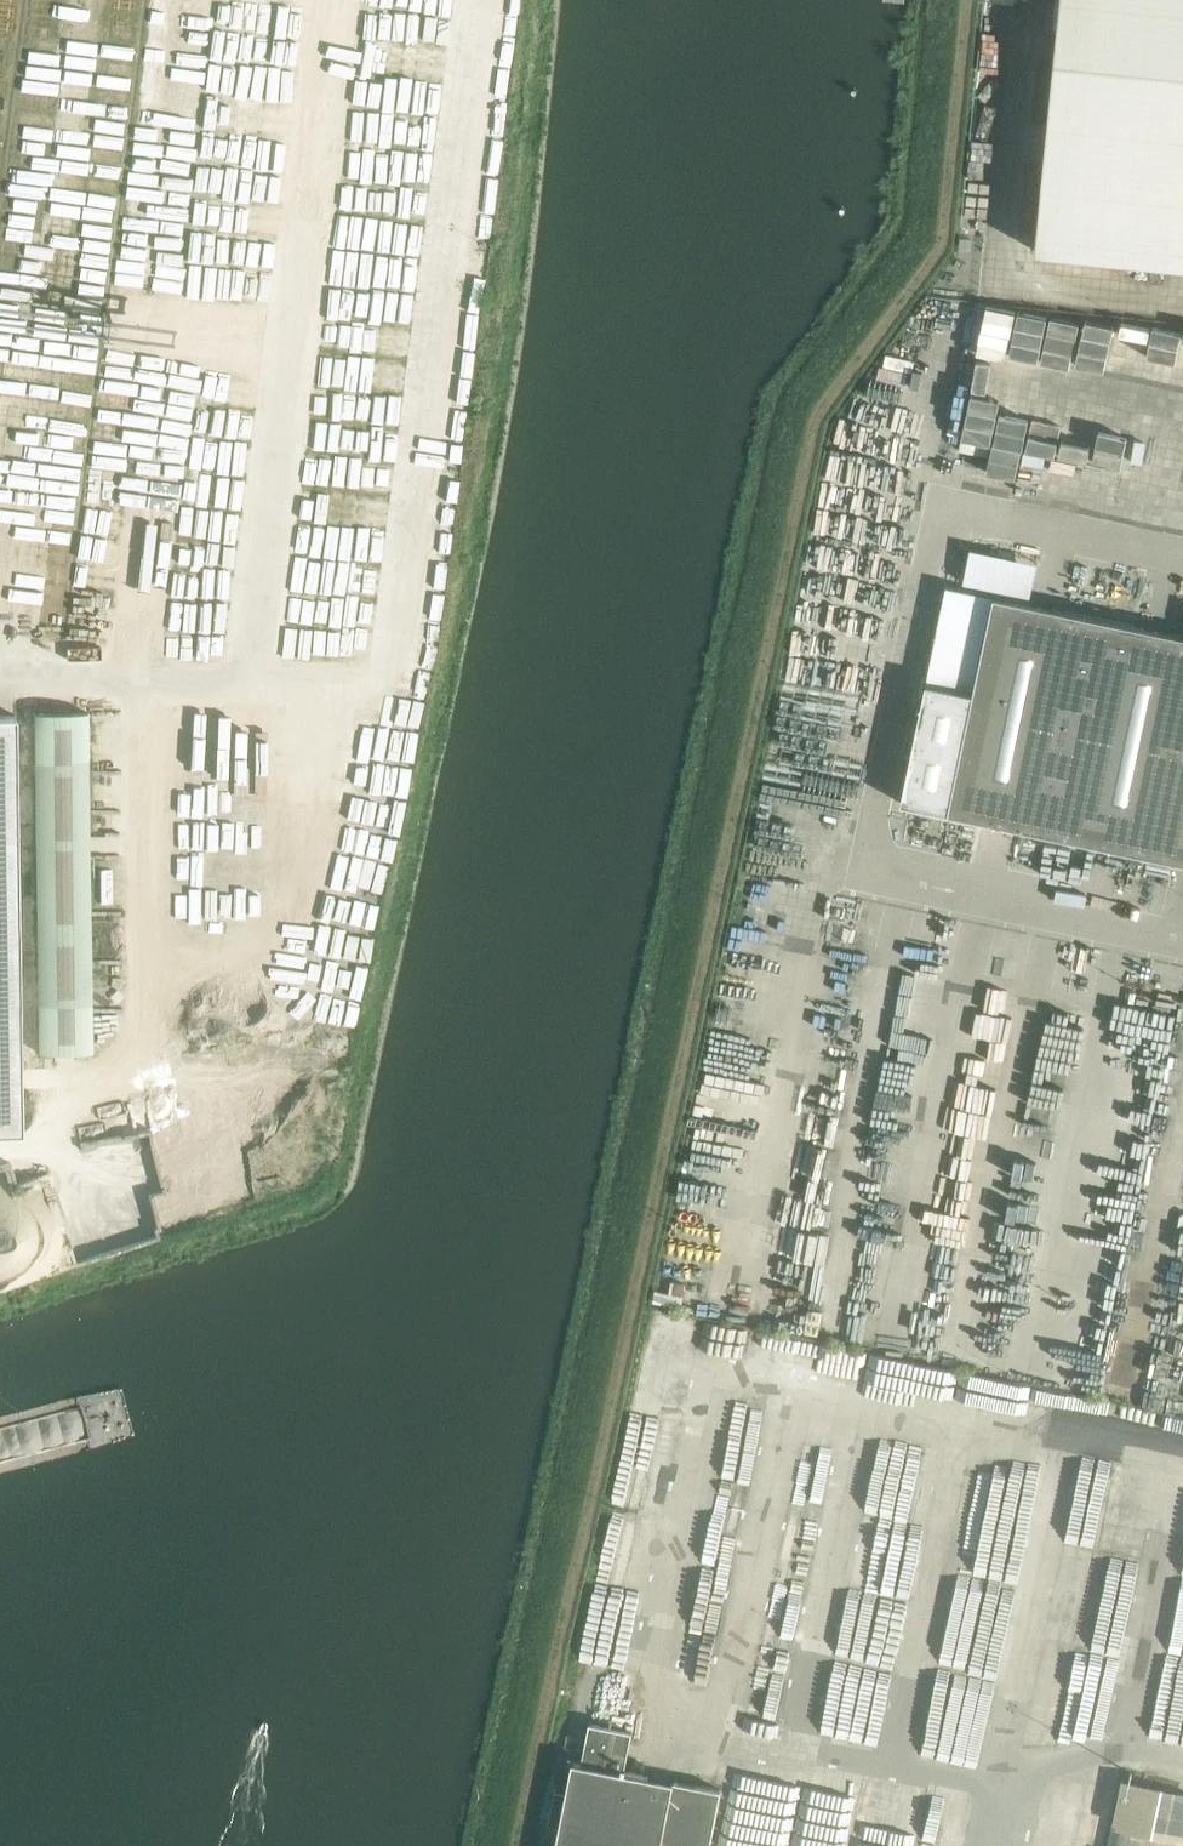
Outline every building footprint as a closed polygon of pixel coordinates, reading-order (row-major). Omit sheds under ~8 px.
[(1036,250),(1182,265),(1182,0),(1062,0),(1036,250)] [(901,803),(948,813),(1182,862),(1182,635),(994,595),(947,585),(901,803)] [(88,712),(34,712),(35,761),(39,1004),(39,1052),(93,1052),(93,1003),(89,760),(88,712)] [(23,1130),(16,714),(0,714),(0,1130),(23,1130)] [(591,1721),(583,1761),(626,1770),(634,1730),(591,1721)] [(583,1761),(574,1759),(567,1790),(557,1788),(550,1822),(561,1824),(556,1845),(710,1845),(722,1789),(626,1770),(583,1761)]
